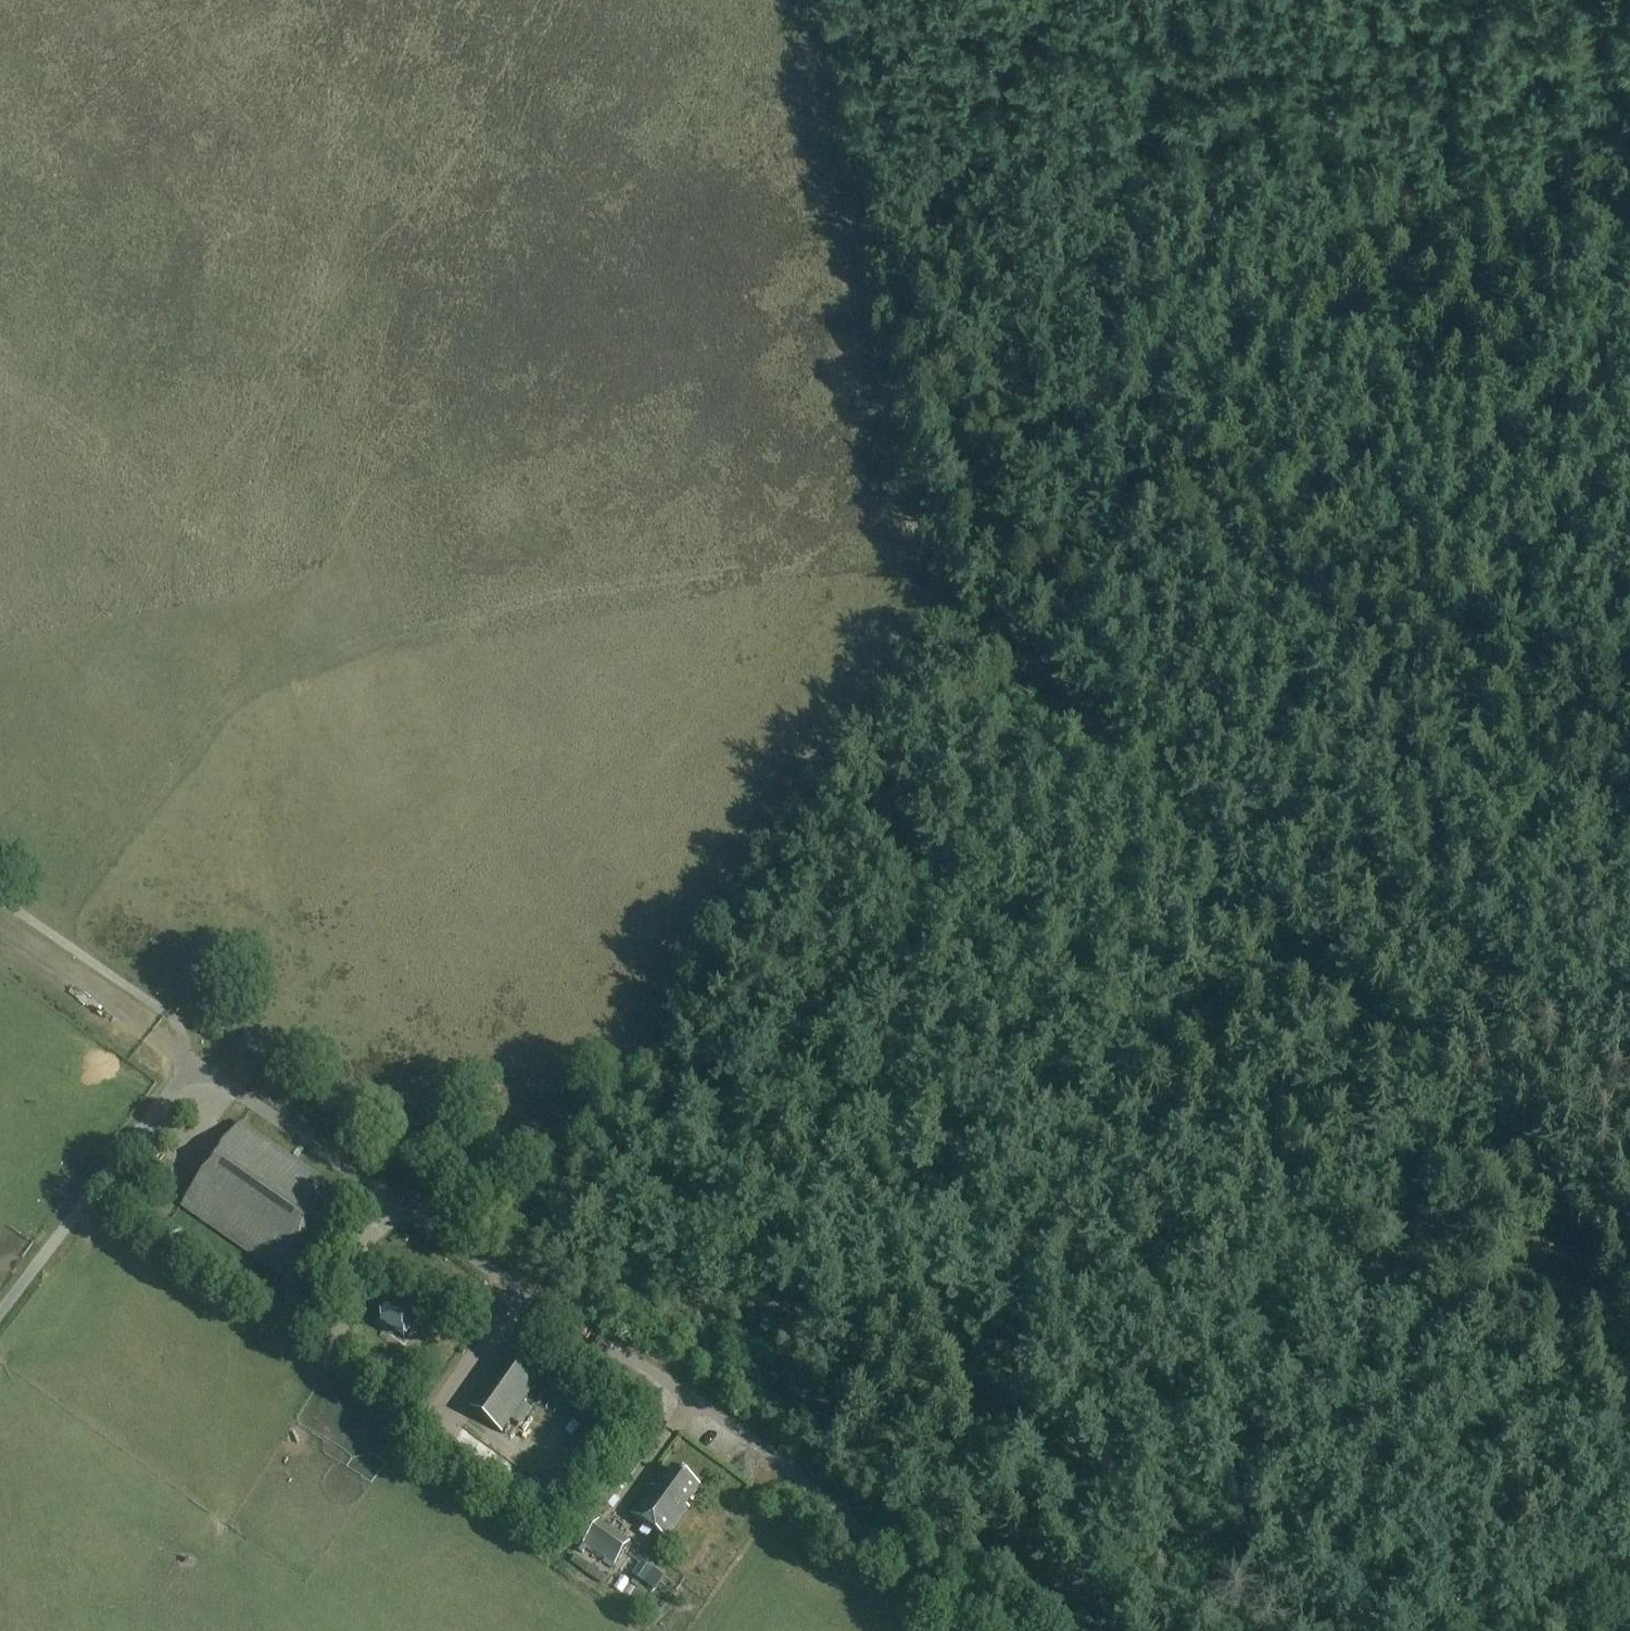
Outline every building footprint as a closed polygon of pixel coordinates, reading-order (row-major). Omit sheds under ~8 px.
[(287,1279),(344,1198),(242,1127),(185,1207),(287,1279)] [(404,1341),(427,1310),(404,1293),(381,1325),(404,1341)] [(503,1434),(543,1377),(511,1354),(470,1411),(503,1434)] [(687,1507),(701,1488),(671,1467),(655,1490),(651,1487),(631,1516),(668,1542),(691,1510),(687,1507)] [(615,1566),(630,1544),(599,1522),(583,1544),(615,1566)] [(604,1578),(576,1558),(572,1563),(600,1584),(604,1578)] [(644,1564),(635,1576),(654,1589),(663,1578),(644,1564)]
